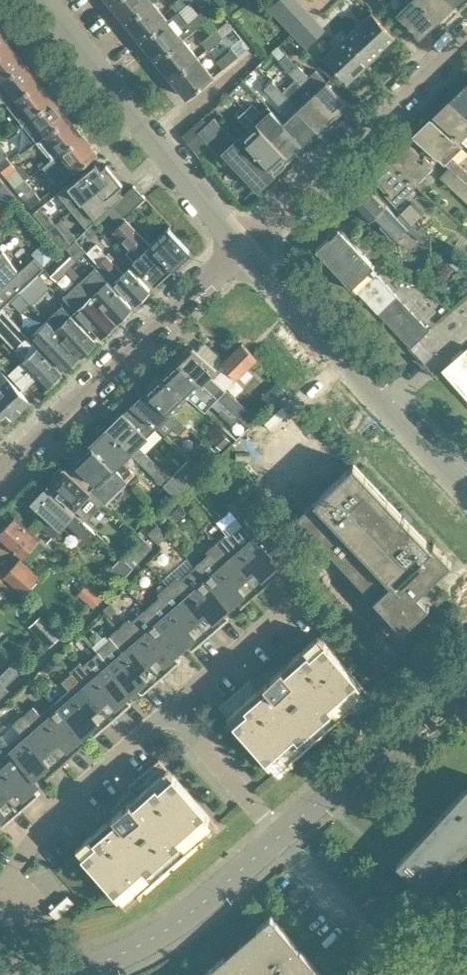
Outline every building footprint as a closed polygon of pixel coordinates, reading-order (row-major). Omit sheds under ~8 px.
[(154,0),(116,0),(112,4),(127,23),(154,0)] [(169,19),(154,0),(127,23),(142,41),(169,19)] [(191,0),(176,0),(172,3),(178,10),(191,0)] [(271,13),(308,52),(309,51),(326,35),(308,16),(306,18),(289,0),(285,0),(271,13)] [(407,2),(396,12),(419,36),(437,19),(419,0),(405,0),(407,2)] [(452,0),(419,0),(437,19),(439,17),(442,18),(446,14),(446,11),(454,3),(452,0)] [(193,29),(209,17),(203,9),(187,22),(193,29)] [(169,19),(142,41),(157,60),(184,38),(194,30),(193,29),(187,22),(179,11),(169,19)] [(348,80),(395,36),(372,12),(325,56),(348,80)] [(208,48),(224,35),(218,28),(202,40),(208,48)] [(10,44),(0,32),(0,52),(10,44)] [(199,56),(184,38),(157,60),(172,79),(199,56)] [(25,62),(10,44),(0,52),(0,82),(25,62)] [(224,67),(240,54),(233,47),(218,59),(224,67)] [(287,53),(280,60),(297,78),(334,117),(349,103),(327,80),(321,86),(298,62),(297,63),(287,53)] [(215,76),(199,56),(172,79),(188,98),(215,76)] [(39,80),(25,62),(0,82),(0,93),(9,104),(39,80)] [(334,117),(297,78),(284,91),(283,92),(319,131),(334,117)] [(283,92),(284,91),(272,79),(265,86),(291,114),(284,121),(283,122),(304,145),(319,131),(283,92)] [(39,80),(9,104),(23,123),(54,98),(39,80)] [(460,91),(457,91),(449,98),(466,115),(466,85),(460,91)] [(54,98),(23,123),(38,141),(40,140),(69,116),(54,98)] [(449,98),(443,105),(443,108),(436,115),(461,138),(462,138),(466,142),(466,115),(449,98)] [(246,108),(244,110),(290,158),(304,145),(283,122),(284,121),(274,110),(269,105),(261,112),(252,103),(246,108)] [(290,158),(244,110),(239,115),(254,131),(246,138),(245,140),(275,172),(290,158)] [(54,158),(83,134),(69,116),(40,140),(54,158)] [(210,121),(199,131),(221,155),(224,153),(257,189),(265,181),(269,182),(273,178),(272,175),(275,172),(245,140),(246,138),(241,133),(240,134),(235,139),(215,117),(210,121)] [(433,118),(416,134),(450,165),(449,166),(466,182),(466,168),(457,159),(456,160),(452,156),(464,145),(433,118)] [(98,153),(83,134),(54,158),(69,176),(98,153)] [(435,165),(424,154),(422,155),(408,141),(400,149),(397,149),(393,152),(393,155),(391,157),(415,183),(435,165)] [(7,154),(3,156),(0,153),(0,166),(3,170),(13,161),(7,154)] [(415,183),(391,157),(389,159),(386,160),(382,162),(382,165),(374,174),(388,188),(386,190),(397,201),(415,183)] [(76,207),(115,174),(107,163),(101,167),(96,160),(58,191),(58,192),(62,189),(75,205),(69,209),(70,210),(75,206),(76,207)] [(27,179),(13,161),(3,170),(17,188),(27,179)] [(449,166),(441,175),(466,200),(466,182),(449,166)] [(122,194),(117,187),(123,183),(115,174),(76,207),(89,223),(86,226),(86,227),(122,194)] [(42,197),(27,179),(17,188),(31,205),(42,197)] [(413,224),(402,212),(398,216),(386,204),(365,182),(349,198),(369,219),(374,215),(397,239),(409,228),(424,241),(430,234),(420,226),(419,227),(414,223),(413,224)] [(125,215),(146,196),(134,184),(114,203),(125,215)] [(9,203),(0,199),(0,221),(9,203)] [(423,213),(412,202),(402,211),(402,212),(413,224),(414,223),(423,213)] [(174,267),(152,243),(125,215),(114,203),(109,207),(123,221),(114,229),(132,248),(135,246),(141,253),(134,259),(157,283),(174,267)] [(72,241),(42,204),(34,210),(48,227),(44,230),(61,250),(72,241)] [(191,251),(169,227),(168,227),(152,243),(174,267),(176,265),(178,267),(185,260),(183,258),(191,251)] [(431,329),(372,267),(375,265),(339,227),(317,249),(357,291),(358,290),(412,347),(431,329)] [(69,268),(86,251),(75,240),(57,256),(69,268)] [(97,243),(88,251),(136,303),(151,289),(130,266),(124,272),(97,243)] [(2,307),(45,266),(35,256),(20,271),(3,250),(0,255),(0,309),(2,307)] [(69,268),(57,256),(46,267),(58,279),(69,268)] [(133,306),(96,266),(88,273),(91,277),(86,281),(83,278),(80,280),(82,283),(117,321),(133,306)] [(32,302),(51,285),(39,272),(21,290),(32,302)] [(117,321),(82,283),(67,298),(77,309),(74,311),(97,336),(99,333),(101,335),(117,321)] [(32,302),(21,290),(20,290),(21,291),(12,300),(22,311),(32,302)] [(97,336),(74,311),(72,313),(63,304),(48,318),(49,319),(81,355),(97,340),(95,338),(97,336)] [(0,309),(0,330),(18,349),(23,361),(17,366),(29,378),(34,373),(47,386),(62,372),(2,307),(0,309)] [(81,355),(49,319),(41,326),(40,325),(32,333),(66,369),(81,355)] [(237,377),(257,358),(257,357),(251,351),(248,348),(242,342),(230,354),(222,362),(237,377)] [(184,355),(178,360),(239,415),(252,426),(259,419),(259,418),(226,389),(227,388),(227,387),(237,377),(222,362),(214,370),(192,347),(190,349),(188,347),(182,353),(184,355)] [(443,369),(466,397),(466,348),(443,369)] [(164,374),(162,375),(187,397),(188,396),(205,411),(213,403),(233,421),(239,415),(178,360),(172,366),(170,364),(164,369),(166,372),(164,374)] [(0,370),(0,402),(14,417),(30,402),(1,369),(0,370)] [(153,384),(147,390),(185,423),(198,409),(186,398),(187,397),(162,375),(161,377),(159,379),(157,377),(151,383),(153,384)] [(277,382),(271,388),(281,398),(287,392),(277,382)] [(185,423),(147,390),(141,396),(139,394),(133,399),(135,401),(132,404),(158,426),(158,425),(168,433),(175,426),(182,432),(187,426),(185,423)] [(0,402),(0,430),(14,417),(0,402)] [(140,445),(158,426),(132,404),(125,413),(123,411),(121,413),(119,411),(112,418),(114,420),(107,427),(132,452),(177,497),(184,490),(206,468),(193,457),(172,478),(140,445)] [(132,452),(107,427),(105,429),(103,426),(96,433),(98,435),(90,442),(116,468),(116,467),(132,452)] [(221,434),(212,442),(221,451),(230,442),(221,434)] [(191,455),(193,457),(206,468),(221,454),(204,440),(191,455)] [(116,468),(90,442),(83,450),(81,448),(75,455),(77,457),(75,459),(77,462),(70,469),(106,502),(129,480),(123,474),(124,474),(116,467),(116,468)] [(57,474),(49,483),(89,520),(106,502),(70,469),(66,466),(64,468),(61,466),(55,472),(57,474)] [(309,521),(336,549),(331,553),(375,600),(362,613),(405,659),(413,651),(408,646),(422,633),(427,638),(442,623),(438,618),(452,605),(457,610),(466,600),(466,592),(466,591),(466,572),(410,511),(405,515),(393,502),(397,498),(367,466),(309,521)] [(130,467),(124,474),(123,474),(129,480),(136,473),(130,467)] [(96,531),(46,486),(32,501),(47,515),(39,523),(54,537),(67,521),(88,540),(96,531)] [(284,546),(248,507),(237,517),(223,529),(227,533),(217,542),(259,591),(277,576),(272,569),(279,563),(273,556),(284,546)] [(41,537),(15,514),(13,516),(10,515),(5,519),(5,524),(0,529),(0,534),(24,555),(41,537)] [(118,549),(130,561),(160,531),(147,519),(118,549)] [(259,591),(217,542),(206,551),(209,554),(195,566),(230,606),(236,601),(242,607),(259,591)] [(25,594),(41,575),(26,562),(20,557),(5,575),(25,594)] [(123,577),(134,566),(125,557),(114,569),(123,577)] [(230,606),(195,566),(181,579),(178,576),(168,584),(211,634),(229,618),(223,612),(230,606)] [(211,634),(168,584),(158,593),(160,596),(146,609),(181,649),(187,643),(193,650),(211,634)] [(111,603),(104,609),(111,617),(118,610),(111,603)] [(181,649),(146,609),(132,621),(129,618),(119,627),(162,677),(180,661),(174,655),(181,649)] [(49,646),(61,635),(42,614),(30,625),(49,646)] [(162,677),(119,627),(109,636),(112,639),(97,651),(132,692),(139,686),(144,692),(162,677)] [(319,635),(295,656),(258,688),(250,679),(220,706),(279,773),(295,760),(292,757),(352,704),(355,707),(370,693),(319,635)] [(132,692),(97,651),(83,664),(80,661),(70,670),(71,672),(72,672),(113,719),(131,704),(126,697),(132,692)] [(22,671),(13,662),(0,675),(0,679),(6,685),(22,671)] [(72,672),(71,672),(62,681),(70,689),(55,702),(83,734),(90,729),(95,735),(113,719),(72,672)] [(6,685),(0,679),(0,699),(10,690),(6,685)] [(83,734),(55,702),(41,714),(33,706),(23,715),(65,762),(83,746),(77,740),(83,734)] [(23,715),(1,734),(8,743),(6,745),(11,750),(12,750),(34,777),(35,777),(41,771),(47,778),(65,762),(23,715)] [(11,750),(0,760),(0,787),(21,810),(39,795),(33,788),(40,782),(35,777),(34,777),(12,750),(11,750)] [(201,837),(203,840),(219,826),(160,759),(129,785),(137,794),(76,847),(128,906),(143,892),(141,889),(201,837)] [(0,787),(0,823),(3,826),(21,810),(0,787)] [(397,863),(428,891),(439,879),(433,874),(466,838),(466,787),(397,863)] [(271,915),(203,974),(324,974),(271,915)]
